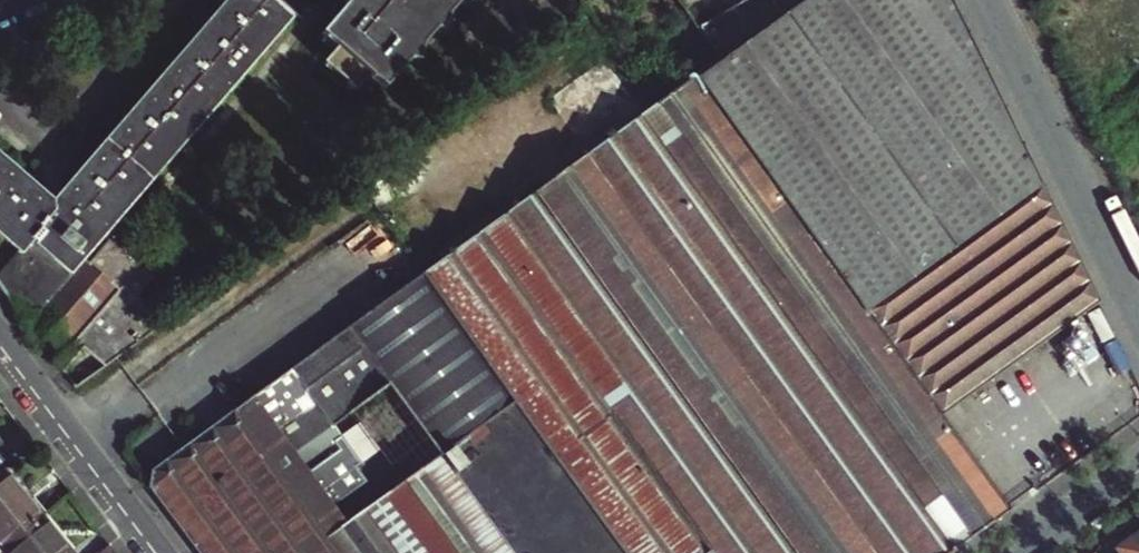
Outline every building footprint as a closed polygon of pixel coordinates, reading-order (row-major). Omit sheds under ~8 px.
[(244,73),(292,16),(273,0),(237,0),(203,40),(55,212),(0,165),(0,233),(21,251),(0,276),(0,286),(28,323),(32,318),(60,286),(72,272),(102,237),(112,236),(112,225),(184,143),(244,73)] [(347,4),(322,33),(338,46),(324,64),(357,92),(371,74),(386,88),(412,57),(419,59),(424,43),(437,28),(445,30),(449,14),(462,0),(469,2),(470,0),(346,0),(347,4)] [(688,9),(697,1),(697,0),(681,0),(688,9)] [(700,68),(925,394),(941,416),(1099,303),(959,0),(748,0),(710,23),(728,47),(700,68)] [(941,416),(925,394),(700,68),(689,76),(654,102),(438,261),(418,276),(447,315),(623,552),(951,552),(1009,511),(941,416)] [(60,286),(32,318),(67,349),(56,360),(64,372),(85,349),(105,366),(151,333),(120,307),(133,292),(138,291),(137,285),(133,286),(99,256),(79,278),(67,292),(60,286)] [(72,272),(60,286),(67,292),(79,278),(72,272)] [(447,315),(418,276),(362,318),(152,471),(150,488),(199,552),(623,552),(447,315)] [(3,468),(0,471),(0,542),(4,547),(43,516),(3,468)] [(44,517),(43,516),(4,547),(5,549),(28,531),(44,517)] [(28,531),(5,549),(9,552),(73,552),(44,517),(28,531)] [(1135,537),(1116,551),(1118,552),(1138,552),(1138,542),(1135,537)]
